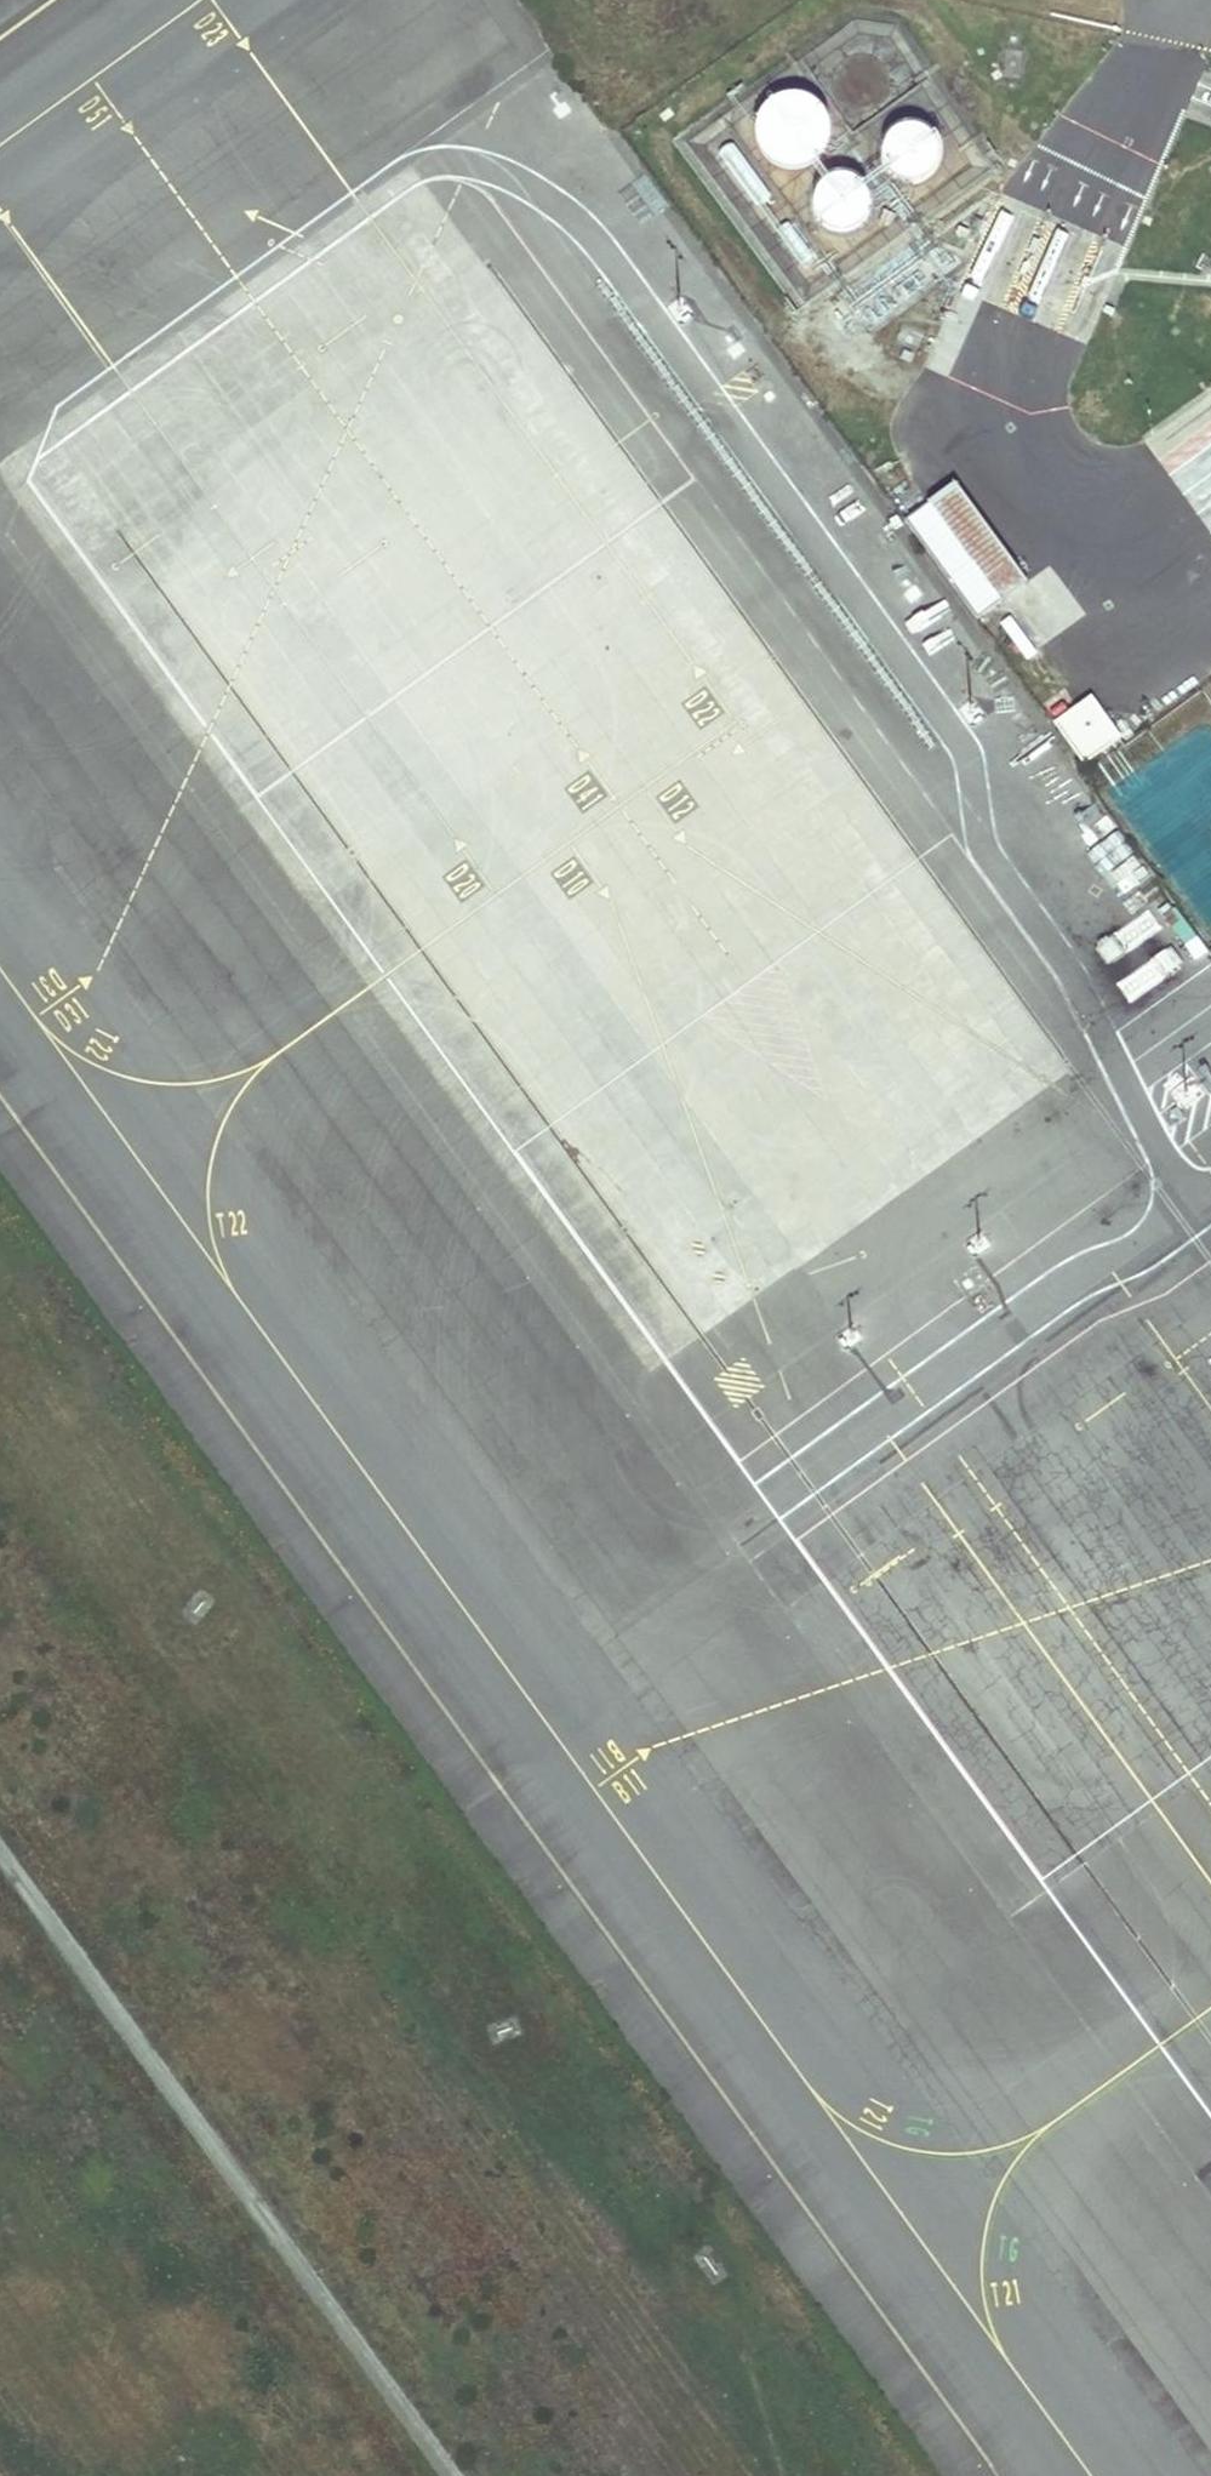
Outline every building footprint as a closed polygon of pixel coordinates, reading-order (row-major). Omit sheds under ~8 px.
[(1041,577),(975,484),(935,516),(1003,606),(1041,577)]
